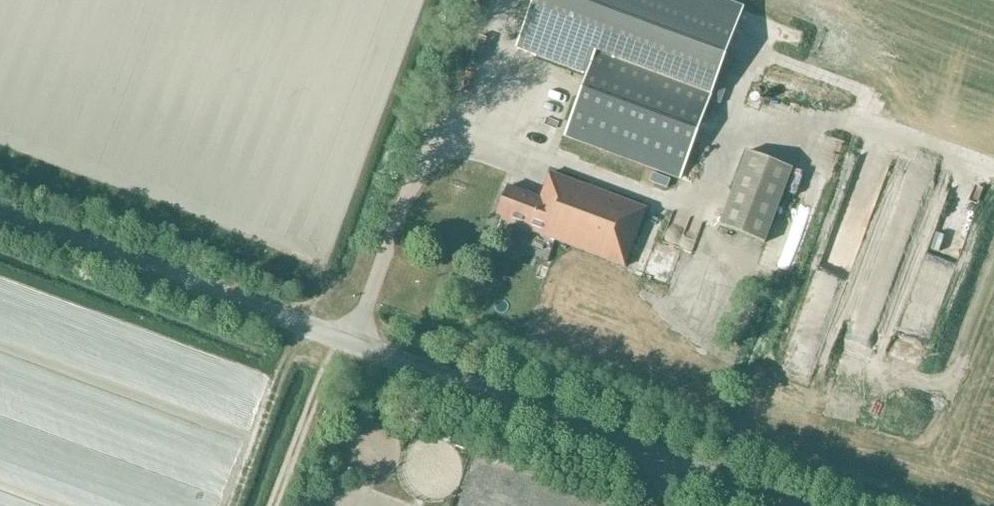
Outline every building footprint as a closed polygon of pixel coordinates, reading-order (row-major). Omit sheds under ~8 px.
[(709,0),(534,0),(516,49),(587,75),(564,135),(682,180),(743,12),(709,0)] [(718,227),(765,244),(793,169),(746,152),(718,227)] [(503,216),(501,220),(626,268),(648,208),(550,171),(542,197),(509,185),(498,214),(503,216)] [(733,240),(728,239),(722,238),(717,239),(712,241),(707,243),(703,247),(699,250),(696,255),(694,260),(693,265),(693,271),(694,276),(695,281),(698,286),(701,290),(705,294),(710,297),(715,299),(720,300),(725,300),(731,299),(736,298),(741,295),(745,292),(748,288),(751,283),(753,278),(755,273),(755,268),(754,262),(752,257),(750,253),(747,248),(743,245),(738,242),(733,240)]
